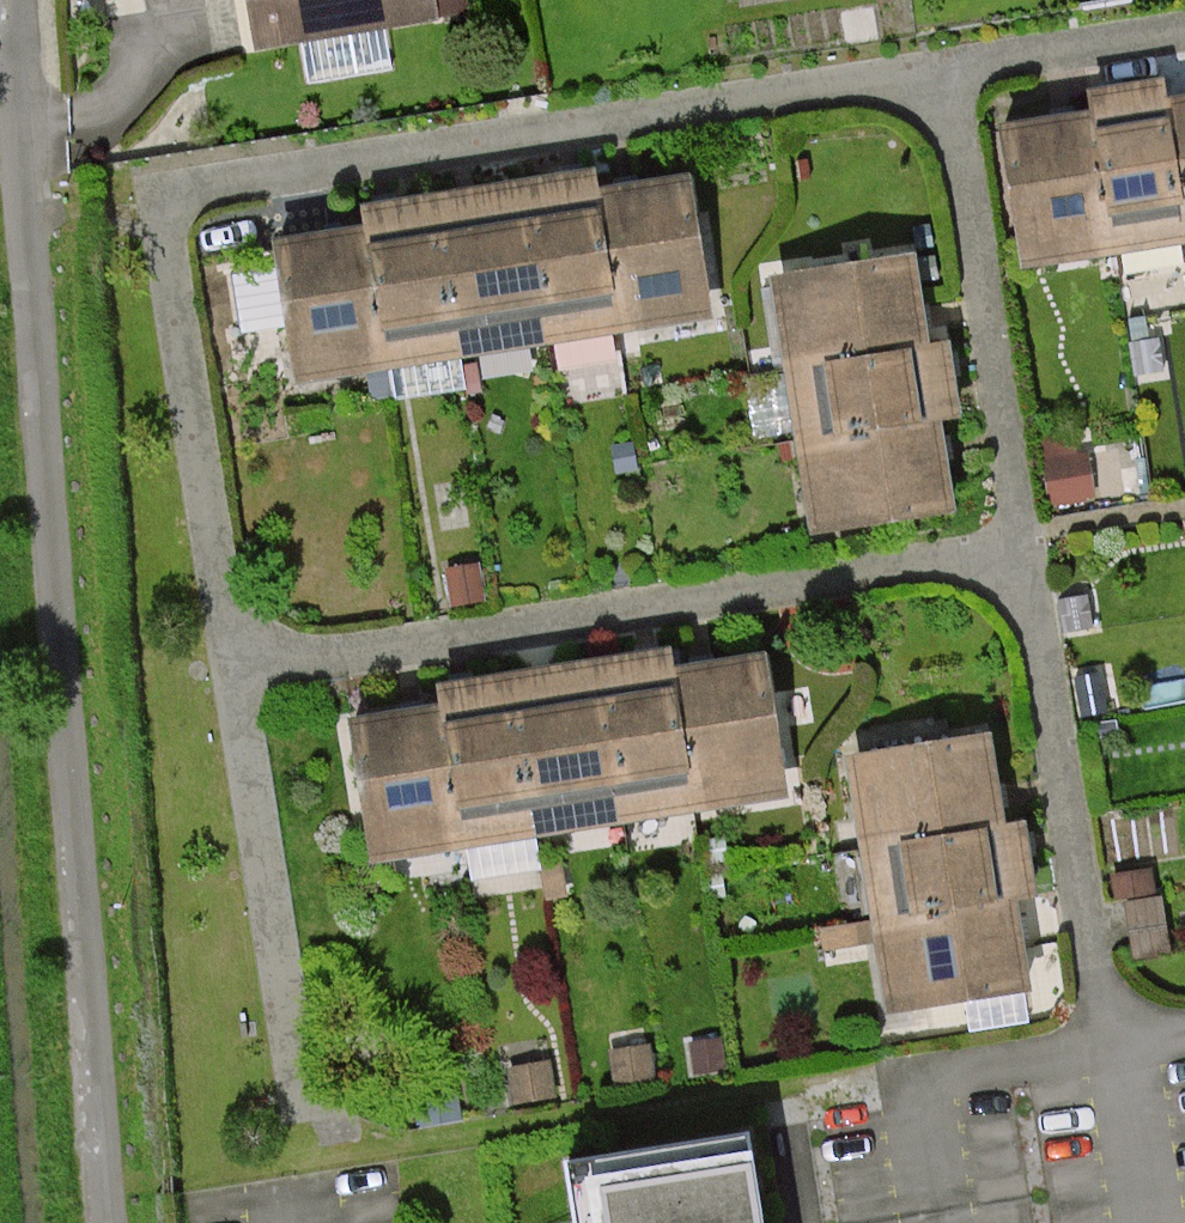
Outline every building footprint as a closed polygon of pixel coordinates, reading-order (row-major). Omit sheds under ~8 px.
[(261,48),(432,15),(429,0),(251,0),(261,48)] [(1003,115),(1026,261),(1184,233),(1184,92),(1003,115)] [(694,175),(278,232),(297,381),(720,312),(694,175)] [(928,342),(907,247),(767,270),(812,538),(961,511),(940,420),(969,416),(965,387),(955,376),(955,337),(928,342)] [(454,705),(358,720),(363,754),(380,857),(786,794),(765,656),(613,680),(536,692),(454,705)] [(985,742),(858,762),(897,1005),(1021,986),(1006,893),(1033,889),(1024,830),(1000,834),(985,742)] [(1154,867),(1109,872),(1113,900),(1125,903),(1155,898),(1154,867)] [(1155,898),(1125,903),(1134,957),(1170,956),(1163,897),(1155,898)] [(572,1162),(581,1222),(760,1222),(746,1135),(572,1162)]
